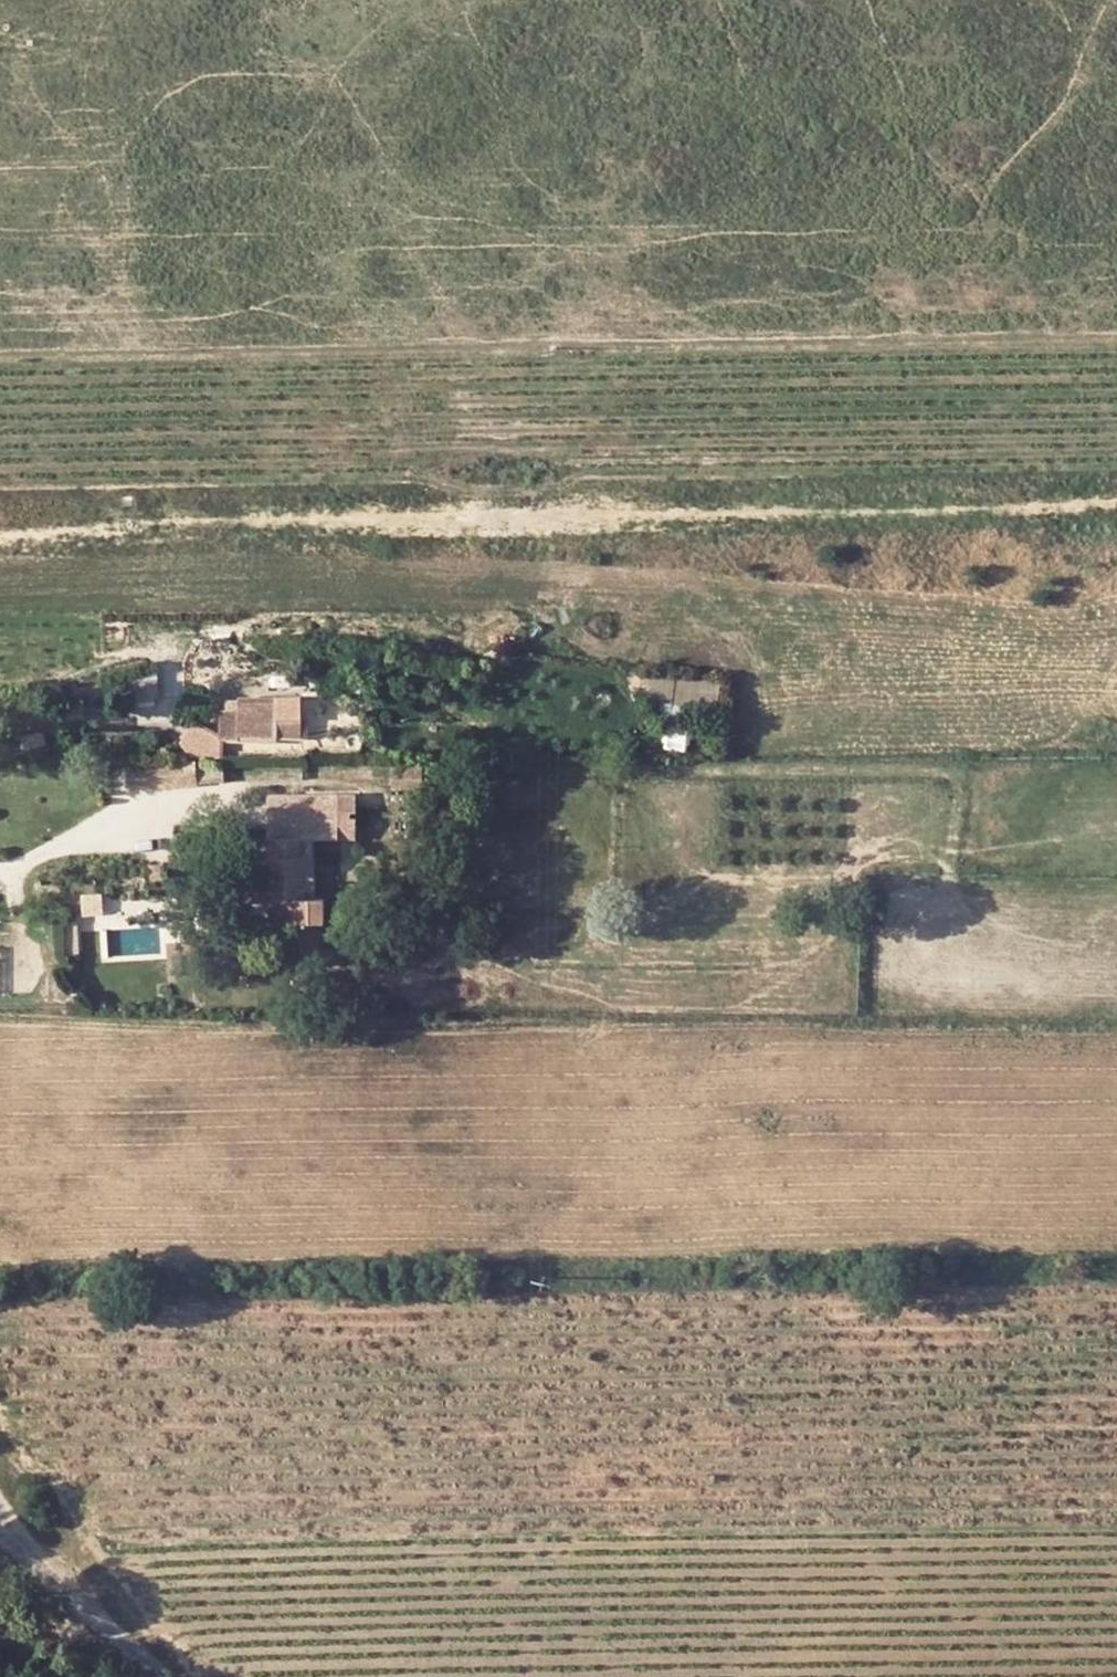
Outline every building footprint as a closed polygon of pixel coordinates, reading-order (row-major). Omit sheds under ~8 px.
[(240,747),(240,742),(301,740),(300,700),(221,699),(223,747),(240,747)] [(152,765),(151,776),(172,777),(172,765),(152,765)] [(324,900),(308,900),(307,834),(306,815),(270,815),(270,880),(256,880),(256,901),(271,901),(271,922),(324,922),(324,900)] [(324,834),(324,815),(306,815),(307,834),(324,834)]
